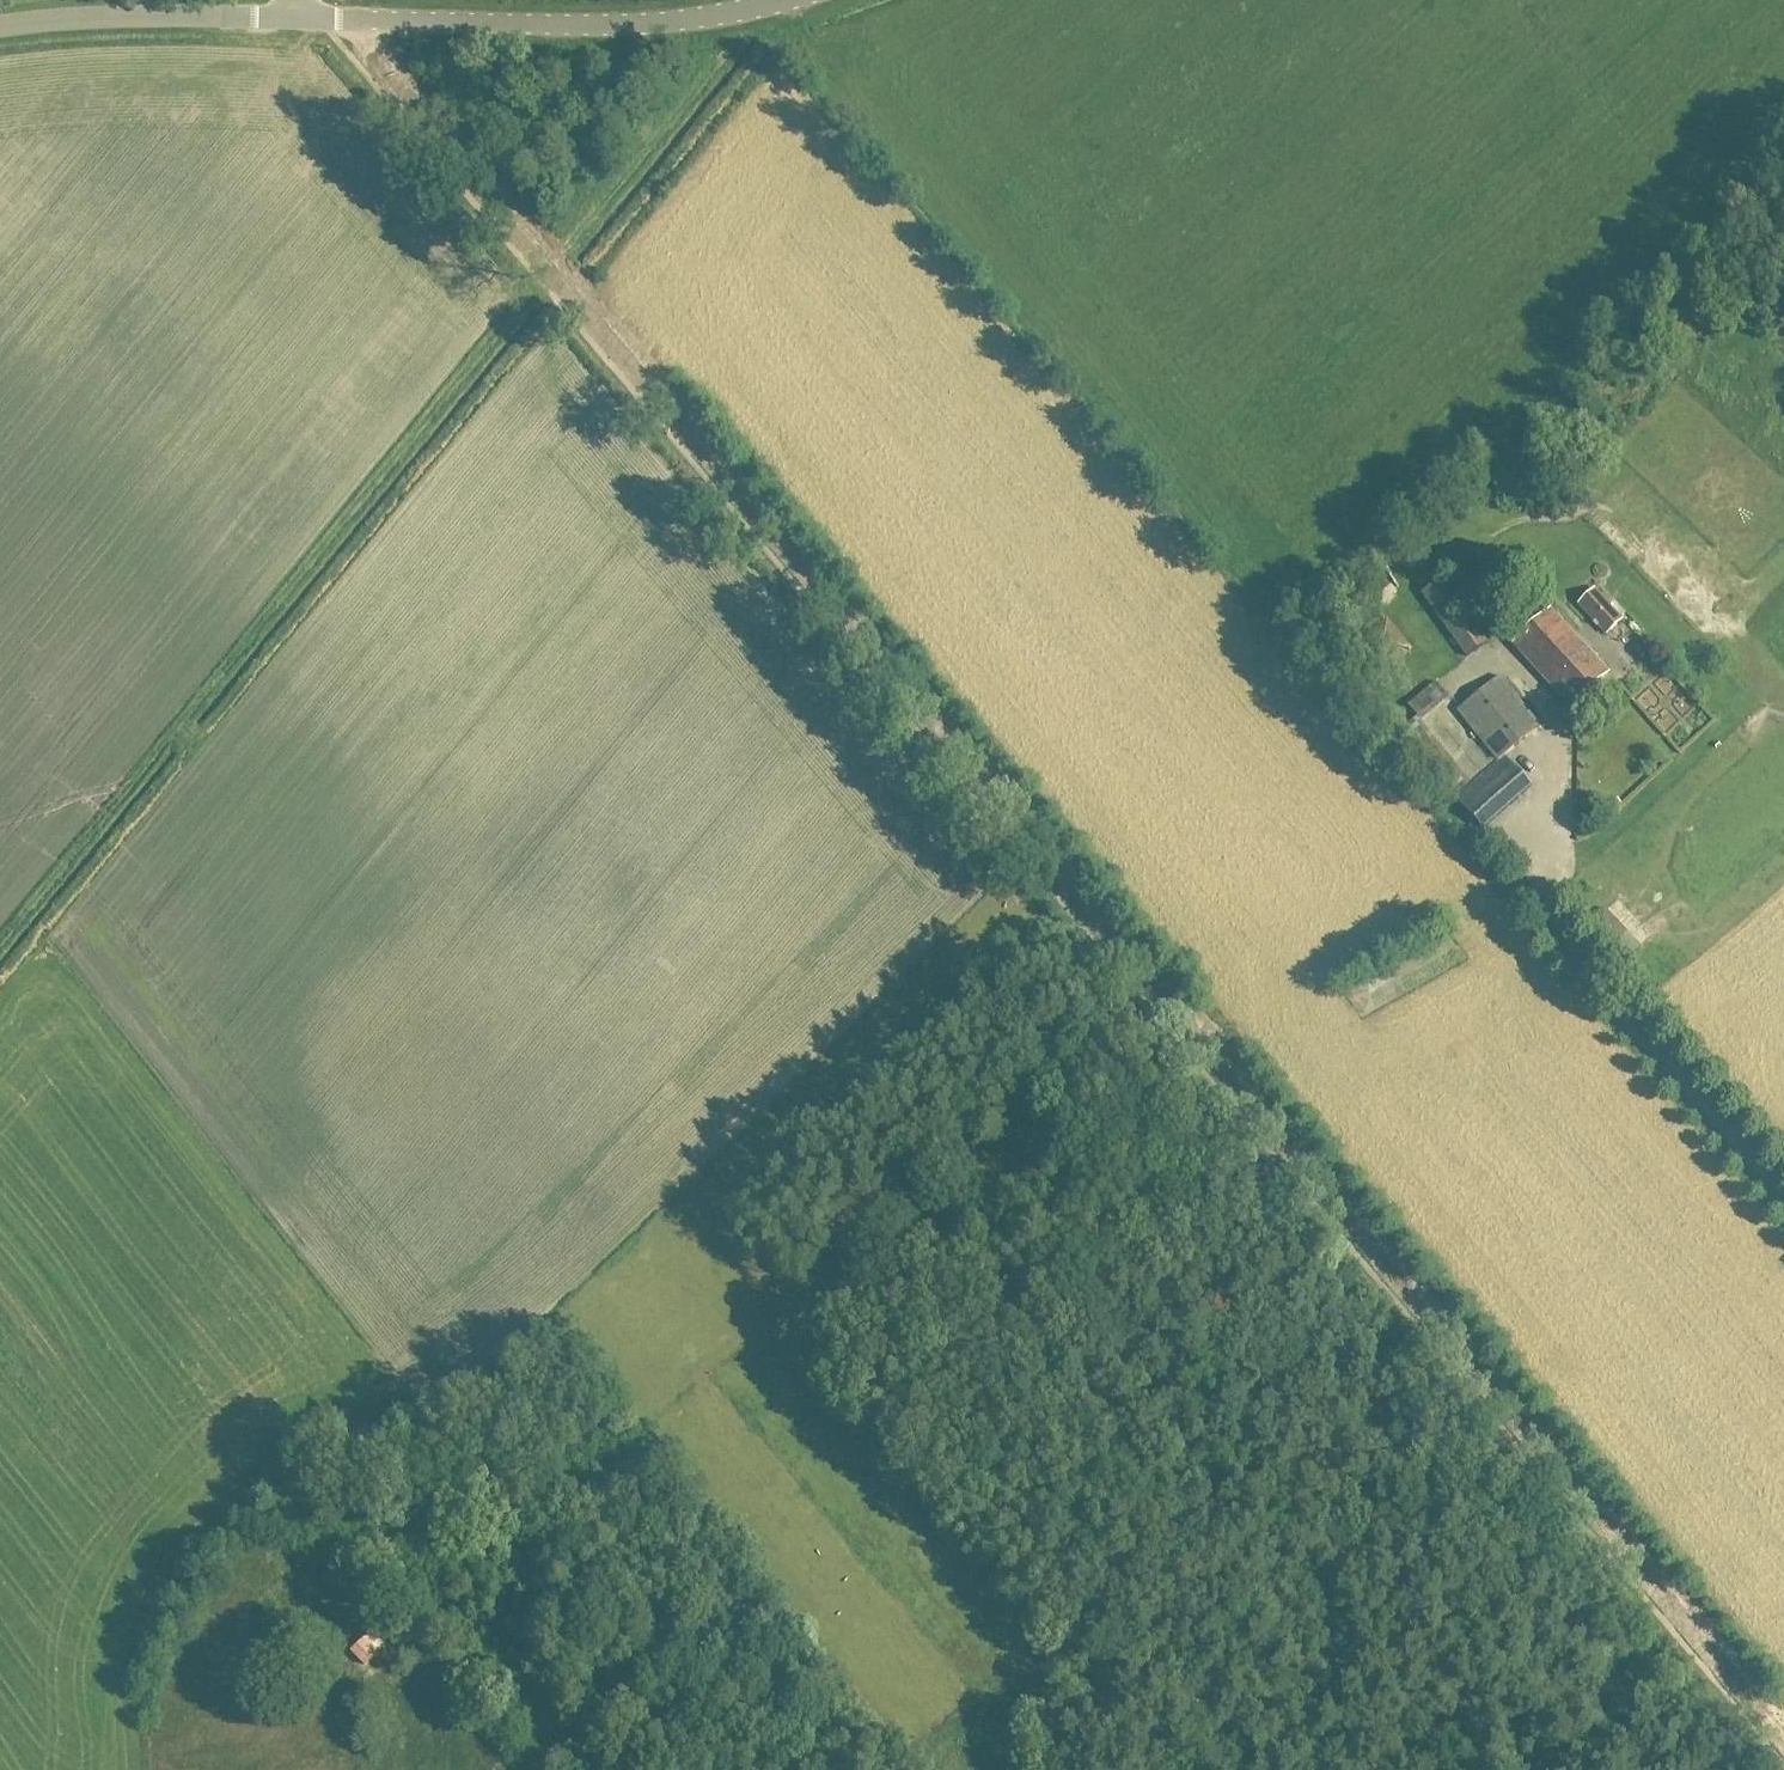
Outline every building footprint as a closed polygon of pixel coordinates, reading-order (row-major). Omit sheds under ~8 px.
[(1466,658),(1487,642),(1443,580),(1422,594),(1466,658)] [(1607,636),(1623,619),(1596,589),(1578,606),(1607,636)] [(1571,708),(1608,673),(1551,611),(1513,645),(1571,708)] [(1499,761),(1541,728),(1500,678),(1459,710),(1499,761)] [(1454,797),(1471,783),(1421,722),(1449,699),(1436,684),(1408,706),(1418,718),(1401,731),(1454,797)] [(1471,783),(1454,797),(1484,830),(1532,785),(1505,756),(1499,761),(1471,783)]
